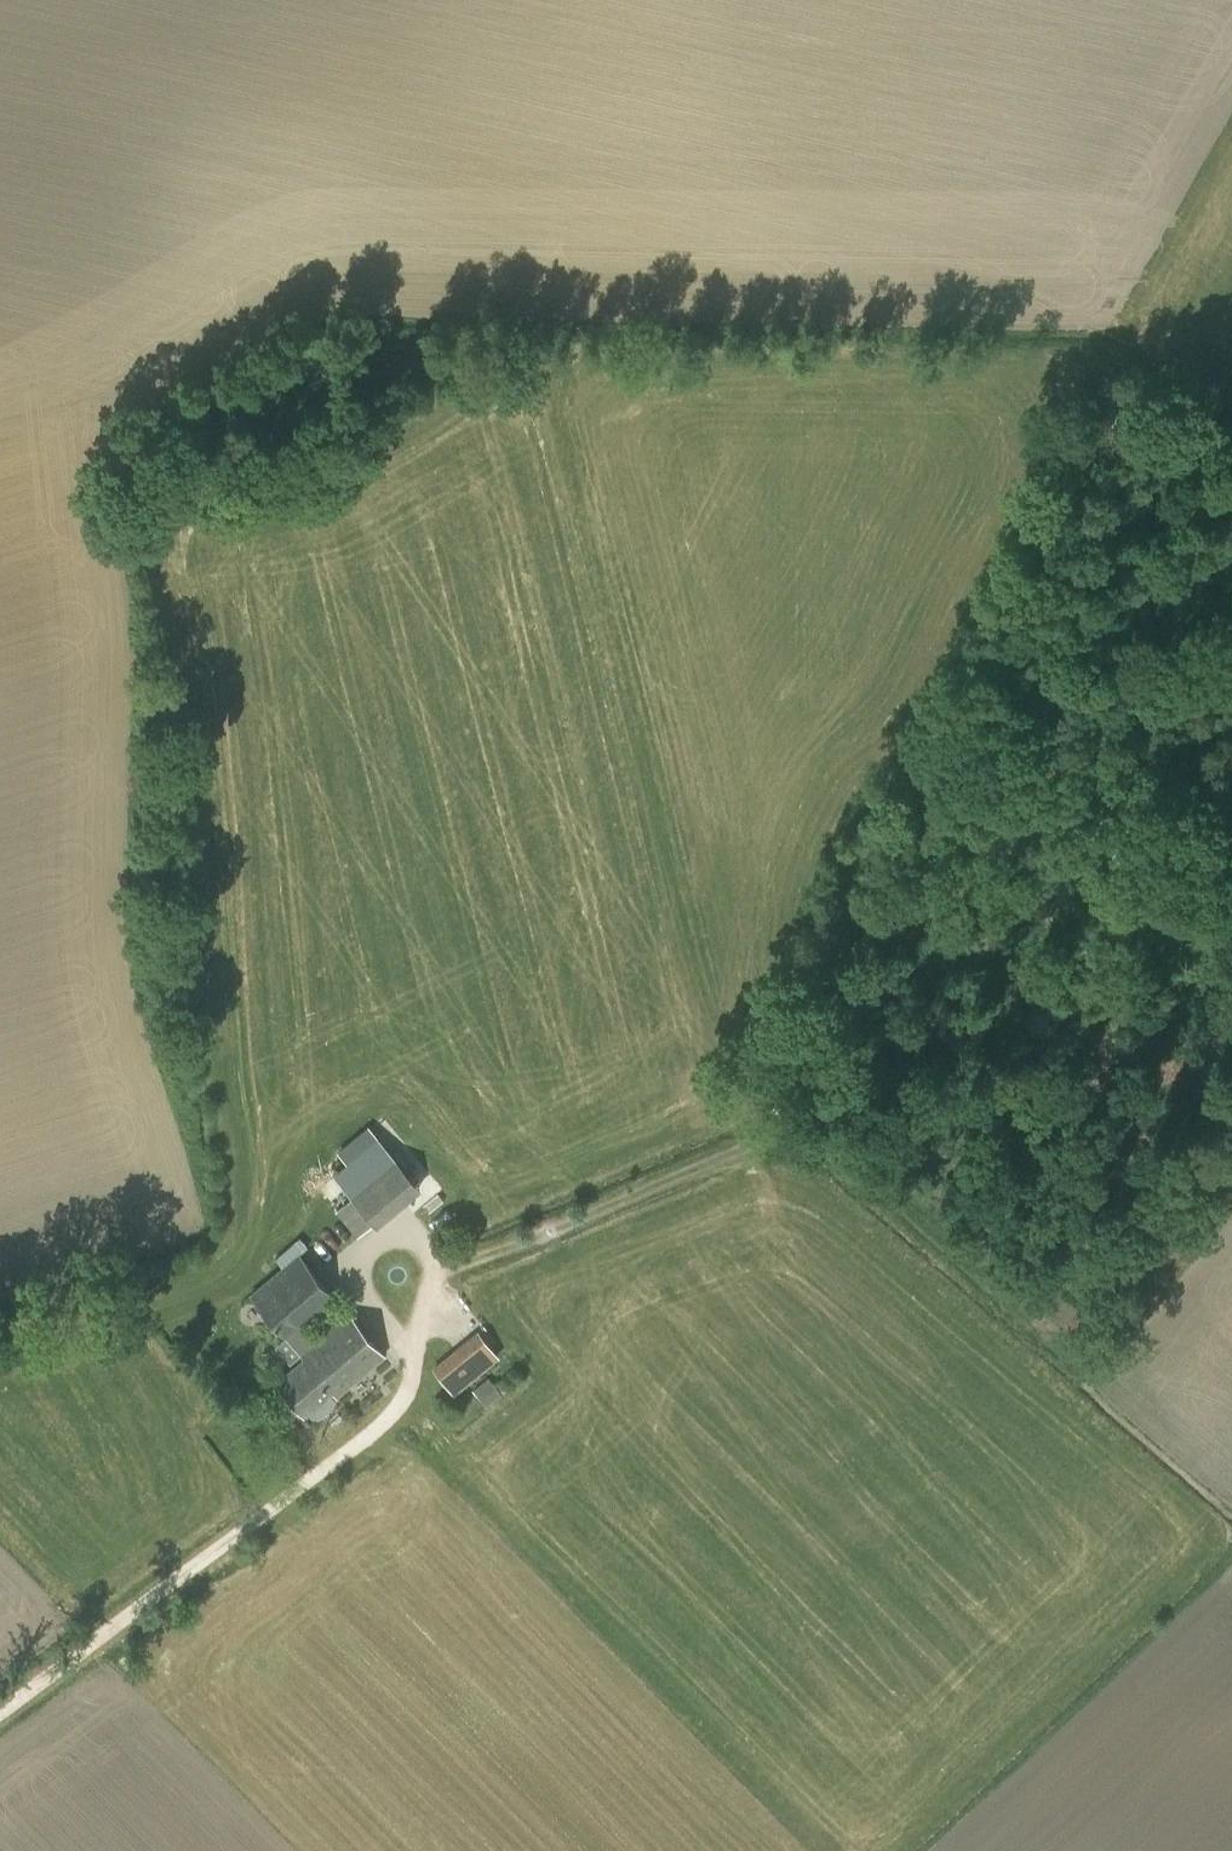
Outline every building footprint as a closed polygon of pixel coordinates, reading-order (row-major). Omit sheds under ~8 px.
[(372,1226),(353,1202),(340,1213),(359,1236),(372,1226)] [(285,1339),(294,1331),(336,1296),(297,1251),(248,1294),(285,1339)] [(303,1415),(307,1411),(312,1416),(319,1417),(333,1405),(334,1398),(329,1393),(331,1391),(335,1396),(383,1355),(346,1311),(306,1345),(294,1331),(285,1339),(298,1352),(302,1357),(274,1380),(303,1415)] [(454,1391),(472,1378),(452,1351),(435,1365),(454,1391)] [(476,1389),(487,1403),(503,1391),(492,1377),(476,1389)]
